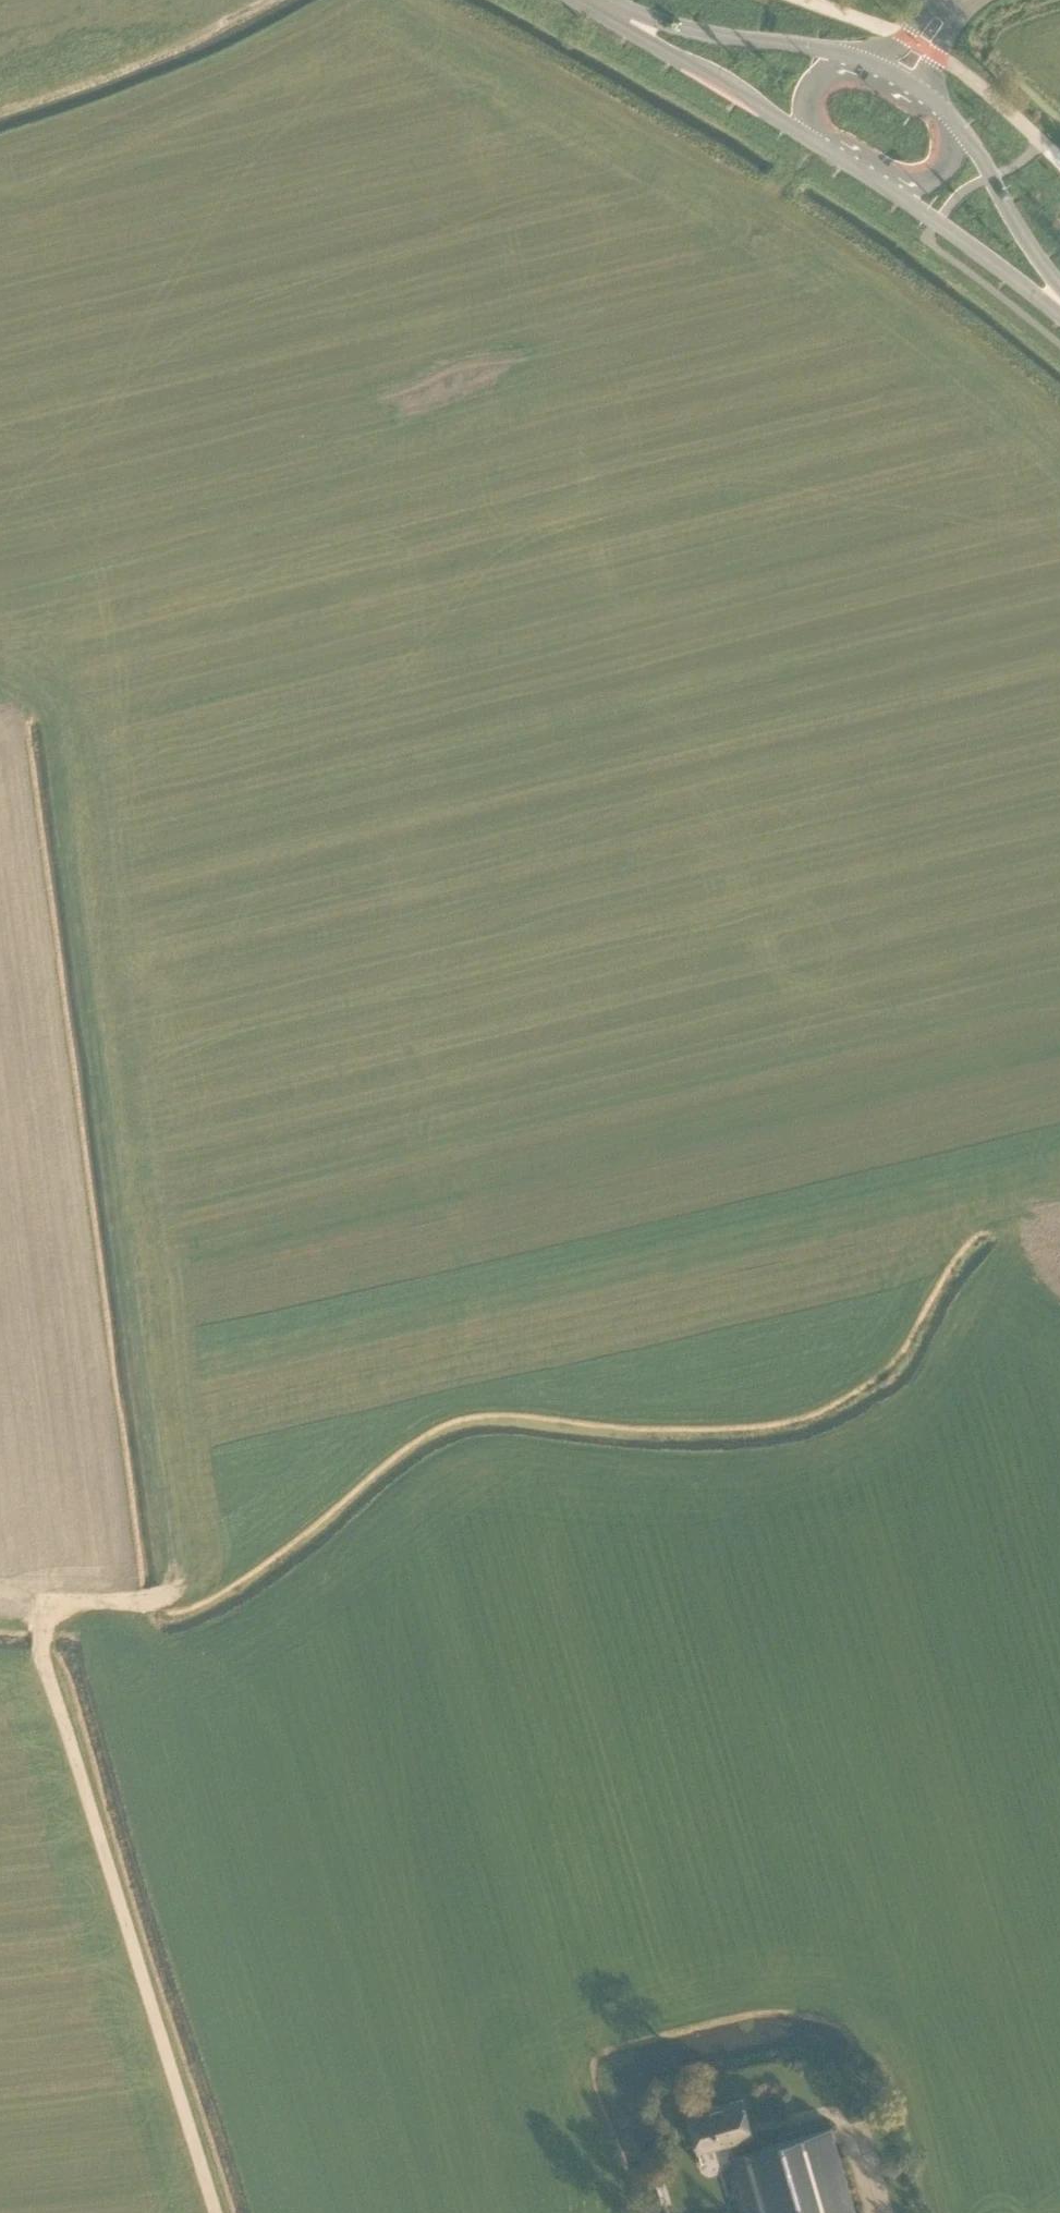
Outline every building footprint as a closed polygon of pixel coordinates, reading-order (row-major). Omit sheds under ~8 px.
[(742,2096),(687,2112),(698,2150),(729,2140),(740,2176),(751,2212),(856,2212),(830,2125),(762,2145),(760,2138),(752,2132),(742,2096)]
